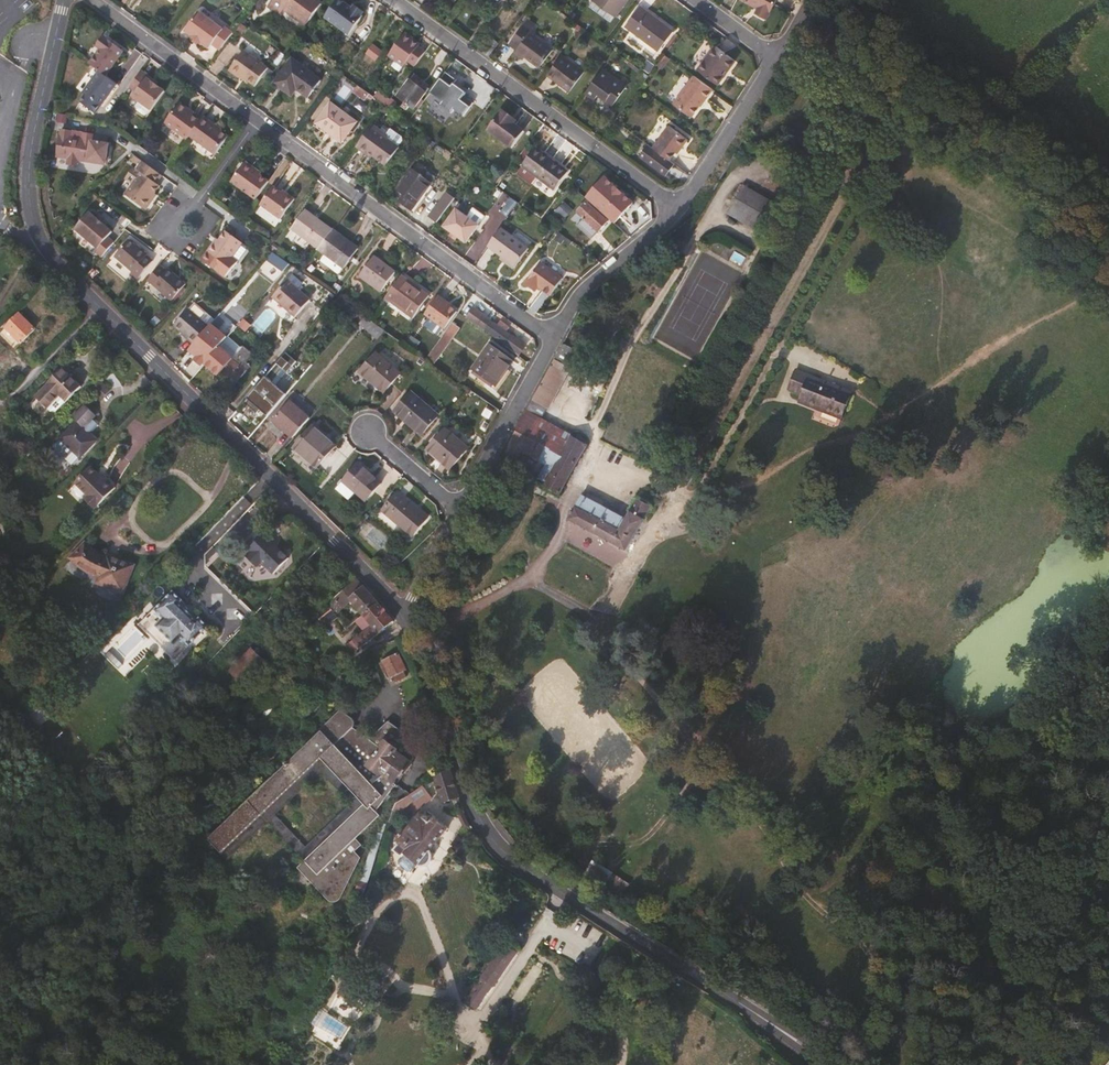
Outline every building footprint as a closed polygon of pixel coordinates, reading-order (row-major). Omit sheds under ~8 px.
[(269,8),(279,15),(283,10),(305,26),(322,3),(318,0),(274,0),(269,8)] [(363,17),(362,17),(363,15),(363,11),(358,8),(353,9),(351,10),(347,7),(348,6),(340,0),(338,0),(325,18),(349,36),(363,17)] [(530,4),(524,0),(523,0),(515,11),(522,16),(530,4)] [(615,15),(626,0),(595,0),(615,15)] [(640,6),(626,26),(658,50),(673,30),(640,6)] [(233,32),(226,27),(228,24),(203,7),(185,31),(192,35),(191,37),(201,44),(202,43),(210,48),(213,44),(220,49),(233,32)] [(525,21),(508,44),(516,50),(514,53),(524,60),(525,57),(540,68),(553,49),(530,32),(533,27),(525,21)] [(414,67),(425,52),(418,47),(417,48),(410,44),(414,38),(408,34),(406,36),(404,35),(389,56),(398,62),(400,58),(414,67)] [(100,49),(107,40),(104,38),(97,47),(100,49)] [(107,78),(125,53),(107,40),(100,49),(101,50),(90,66),(99,72),(107,78)] [(717,45),(698,69),(717,84),(736,59),(717,45)] [(362,49),(357,56),(373,69),(379,61),(362,49)] [(244,50),(229,70),(240,78),(242,76),(257,87),(270,69),(244,50)] [(570,91),(585,71),(561,54),(547,74),(570,91)] [(292,59),(274,84),(291,96),(296,89),(309,98),(321,80),(292,59)] [(627,86),(603,68),(585,93),(593,99),(596,94),(613,105),(627,86)] [(152,111),(165,93),(156,87),(148,81),(150,78),(142,71),(130,88),(138,94),(134,98),(141,103),(137,108),(137,111),(145,116),(148,116),(151,111),(152,111)] [(100,108),(117,85),(107,78),(99,72),(82,95),(85,97),(80,103),(95,115),(100,108)] [(705,99),(713,88),(694,74),(674,101),(692,114),(704,98),(705,99)] [(159,83),(150,78),(148,81),(156,87),(159,83)] [(397,97),(405,103),(409,106),(414,109),(426,92),(409,79),(397,97)] [(386,105),(390,100),(379,92),(375,97),(386,105)] [(391,108),(397,100),(393,97),(390,100),(386,105),(388,106),(391,108)] [(59,115),(62,104),(54,102),(52,113),(59,115)] [(330,103),(317,121),(333,132),(331,135),(342,143),(356,123),(330,103)] [(190,136),(201,122),(193,116),(187,112),(188,110),(183,106),(178,107),(166,124),(188,140),(190,136)] [(393,124),(400,115),(391,108),(388,106),(381,116),(393,124)] [(431,138),(444,120),(427,108),(415,126),(431,138)] [(488,129),(512,147),(525,131),(514,123),(507,118),(510,115),(503,109),(488,129)] [(517,120),(510,115),(507,118),(514,123),(517,120)] [(228,137),(222,132),(211,125),(212,122),(204,117),(201,122),(190,136),(216,155),(228,137)] [(223,130),(212,122),(211,125),(222,132),(223,130)] [(681,148),(688,138),(670,125),(653,147),(669,159),(675,151),(679,146),(681,148)] [(385,160),(397,144),(374,127),(362,144),(385,160)] [(106,163),(109,143),(93,140),(93,135),(85,133),(84,139),(70,136),(71,131),(62,130),(58,157),(68,159),(67,164),(77,166),(79,160),(87,162),(88,160),(106,163)] [(109,143),(110,138),(93,135),(93,140),(109,143)] [(455,146),(444,138),(439,143),(451,152),(455,146)] [(676,164),(673,162),(669,159),(653,147),(648,143),(641,153),(668,174),(676,164)] [(541,152),(535,147),(522,166),(554,190),(568,171),(562,167),(561,168),(540,153),(541,152)] [(270,181),(260,174),(261,172),(248,162),(247,164),(245,163),(232,181),(256,199),(270,181)] [(158,194),(162,187),(158,185),(164,177),(144,163),(139,171),(144,174),(128,196),(149,211),(156,202),(153,200),(158,194)] [(412,169),(398,189),(405,194),(399,202),(411,211),(432,183),(412,169)] [(584,197),(616,221),(634,197),(602,173),(584,197)] [(434,227),(458,194),(445,184),(427,208),(433,213),(427,221),(434,227)] [(764,234),(780,205),(743,185),(727,214),(764,234)] [(281,220),(295,200),(289,195),(288,197),(283,194),(274,187),(261,205),(281,220)] [(587,202),(577,212),(584,219),(577,225),(592,238),(608,221),(587,202)] [(262,206),(257,212),(275,225),(279,219),(262,206)] [(467,213),(479,221),(484,213),(472,206),(467,213)] [(318,249),(333,229),(306,209),(291,230),(318,249)] [(457,209),(444,227),(452,233),(458,237),(466,243),(479,225),(457,209)] [(108,238),(113,233),(103,225),(99,220),(92,215),(77,232),(98,249),(95,253),(102,259),(115,244),(108,238)] [(529,249),(501,228),(488,246),(516,267),(529,249)] [(344,268),(359,249),(333,229),(318,249),(327,256),(344,268)] [(228,266),(244,244),(227,231),(220,241),(217,245),(214,244),(208,252),(228,266)] [(715,233),(708,251),(744,265),(752,247),(715,233)] [(129,241),(116,257),(133,272),(130,275),(137,280),(153,261),(147,256),(147,255),(136,245),(135,246),(129,241)] [(281,268),(286,261),(273,252),(267,259),(281,268)] [(339,275),(344,268),(327,256),(324,256),(320,261),(339,275)] [(374,256),(360,276),(381,292),(396,272),(374,256)] [(284,271),(290,264),(286,261),(281,268),(284,271)] [(542,263),(526,283),(536,291),(539,287),(551,296),(564,279),(542,263)] [(172,301),(186,284),(169,269),(167,270),(161,265),(148,280),(172,301)] [(430,296),(401,275),(385,297),(413,318),(430,296)] [(287,279),(273,296),(298,317),(313,300),(287,279)] [(444,329),(456,312),(449,307),(444,304),(446,301),(438,296),(425,314),(444,329)] [(351,319),(358,312),(350,306),(344,314),(351,319)] [(468,316),(472,311),(465,306),(461,311),(468,316)] [(209,327),(188,309),(175,325),(189,337),(188,339),(194,344),(209,327)] [(19,313),(5,328),(21,343),(35,328),(19,313)] [(384,331),(369,320),(365,317),(359,323),(377,339),(384,331)] [(513,336),(506,332),(498,326),(488,319),(482,327),(507,345),(506,346),(519,355),(525,346),(525,345),(513,336)] [(450,342),(461,328),(453,322),(442,337),(450,342)] [(508,329),(500,323),(498,326),(506,332),(508,329)] [(220,345),(226,339),(212,328),(181,363),(187,369),(201,353),(208,359),(220,345)] [(227,350),(234,342),(228,336),(226,339),(220,345),(227,350)] [(247,370),(232,358),(241,347),(234,342),(227,350),(220,345),(208,359),(205,363),(217,374),(222,369),(237,381),(247,370)] [(490,344),(472,370),(496,387),(514,361),(490,344)] [(566,366),(574,351),(563,344),(532,402),(547,409),(549,409),(571,369),(566,366)] [(389,386),(401,373),(377,353),(359,373),(376,387),(382,380),(389,386)] [(269,387),(292,360),(286,354),(259,385),(261,387),(251,398),(263,410),(277,395),(269,387)] [(187,369),(181,363),(179,362),(176,365),(175,367),(183,373),(187,369)] [(83,386),(64,367),(48,383),(49,384),(36,398),(48,409),(60,397),(67,402),(83,386)] [(852,392),(796,369),(788,390),(801,395),(799,402),(841,419),(852,392)] [(103,397),(109,390),(99,380),(92,387),(103,397)] [(383,393),(389,386),(382,380),(376,387),(383,393)] [(409,391),(392,411),(421,435),(439,415),(409,391)] [(310,418),(290,401),(272,421),(281,428),(283,427),(294,436),(310,418)] [(547,409),(532,402),(508,445),(521,452),(545,465),(564,432),(542,419),(547,409)] [(80,458),(97,440),(85,429),(97,416),(86,405),(73,417),(77,421),(60,438),(80,458)] [(313,425),(294,448),(317,467),(336,445),(313,425)] [(445,428),(426,450),(449,470),(468,448),(445,428)] [(559,496),(587,445),(564,432),(545,465),(538,478),(545,483),(543,486),(559,496)] [(521,452),(508,445),(503,454),(516,461),(521,452)] [(358,463),(343,481),(366,501),(382,482),(358,463)] [(95,508),(116,487),(106,477),(104,479),(91,466),(75,482),(88,495),(85,498),(95,508)] [(398,492),(382,511),(412,536),(428,517),(398,492)] [(569,520),(627,551),(651,507),(647,506),(637,500),(626,520),(582,496),(569,520)] [(274,575),(290,558),(263,533),(247,549),(249,551),(245,555),(257,567),(261,563),(274,575)] [(134,565),(108,554),(106,557),(97,552),(85,544),(70,559),(85,571),(99,578),(97,583),(123,593),(134,565)] [(349,597),(363,585),(357,579),(344,591),(346,593),(349,597)] [(377,602),(364,586),(363,585),(349,597),(346,593),(333,609),(332,610),(320,620),(325,626),(337,615),(352,601),(362,614),(377,602)] [(333,609),(346,593),(344,591),(336,598),(333,609)] [(359,648),(378,634),(393,621),(377,602),(362,614),(372,625),(353,640),(354,641),(359,648)] [(200,638),(192,631),(199,623),(189,614),(180,605),(173,613),(164,604),(146,623),(156,631),(158,628),(177,646),(174,650),(182,657),(200,638)] [(359,648),(354,641),(349,644),(355,651),(359,648)] [(383,653),(382,646),(373,649),(374,656),(383,653)] [(252,647),(227,670),(242,687),(267,664),(252,647)] [(379,675),(375,660),(367,653),(359,663),(365,667),(368,668),(372,686),(381,683),(379,675)] [(407,671),(398,655),(383,662),(388,671),(379,675),(381,683),(407,671)] [(40,707),(31,716),(40,725),(49,716),(40,707)] [(356,839),(380,816),(376,812),(398,783),(399,783),(412,765),(396,753),(397,750),(385,742),(381,748),(354,729),(355,725),(354,722),(352,718),(341,711),(315,735),(316,736),(209,840),(221,852),(221,854),(227,861),(268,822),(305,861),(298,867),(329,901),(334,902),(338,902),(341,899),(361,858),(355,852),(362,845),(356,839)] [(458,798),(449,769),(396,804),(394,811),(401,813),(415,801),(420,807),(431,799),(425,790),(436,783),(442,803),(458,798)] [(420,814),(396,844),(398,846),(394,850),(402,857),(404,854),(416,864),(420,865),(422,865),(426,865),(429,863),(430,861),(431,857),(429,851),(448,829),(427,812),(423,817),(420,814)] [(466,820),(463,813),(458,815),(466,830),(471,828),(466,820)] [(576,849),(566,866),(575,872),(574,874),(603,893),(606,892),(619,900),(630,884),(614,874),(614,871),(587,853),(585,854),(576,849)] [(375,864),(377,857),(369,854),(358,880),(360,880),(356,892),(365,895),(375,864)] [(492,986),(491,985),(513,951),(504,945),(465,1002),(476,1009),(492,986)] [(364,990),(346,979),(338,994),(349,1001),(351,997),(358,1001),(364,990)] [(345,1027),(327,1016),(322,1025),(340,1035),(345,1027)]
